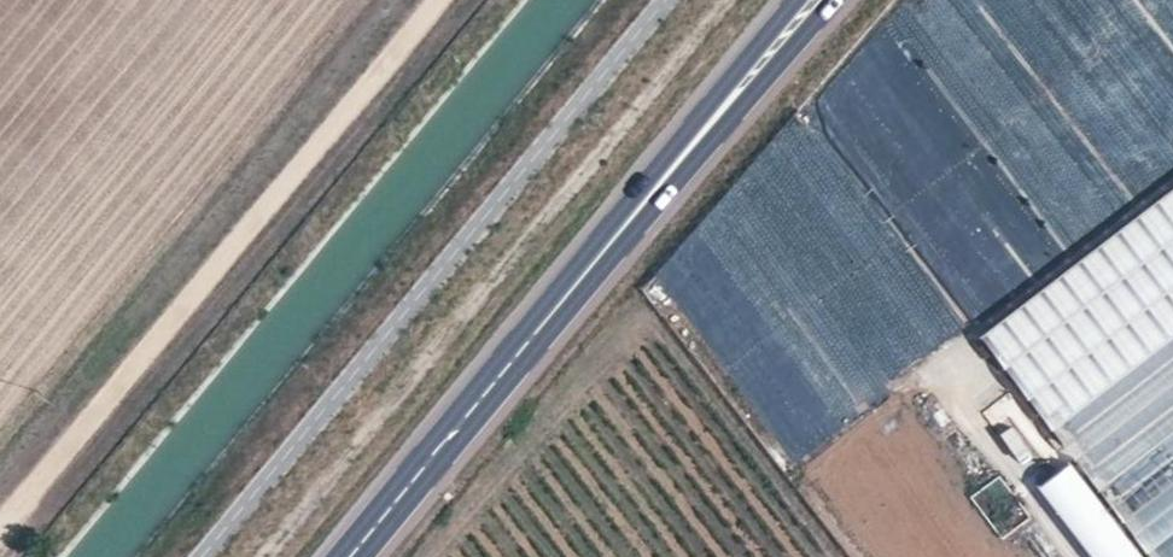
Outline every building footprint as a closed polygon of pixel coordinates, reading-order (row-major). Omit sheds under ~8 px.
[(1140,556),(1172,556),(1172,186),(976,324),(1140,556)] [(1011,428),(1000,436),(1019,462),(1030,454),(1011,428)] [(1068,466),(1036,492),(1091,556),(1145,556),(1068,466)]
